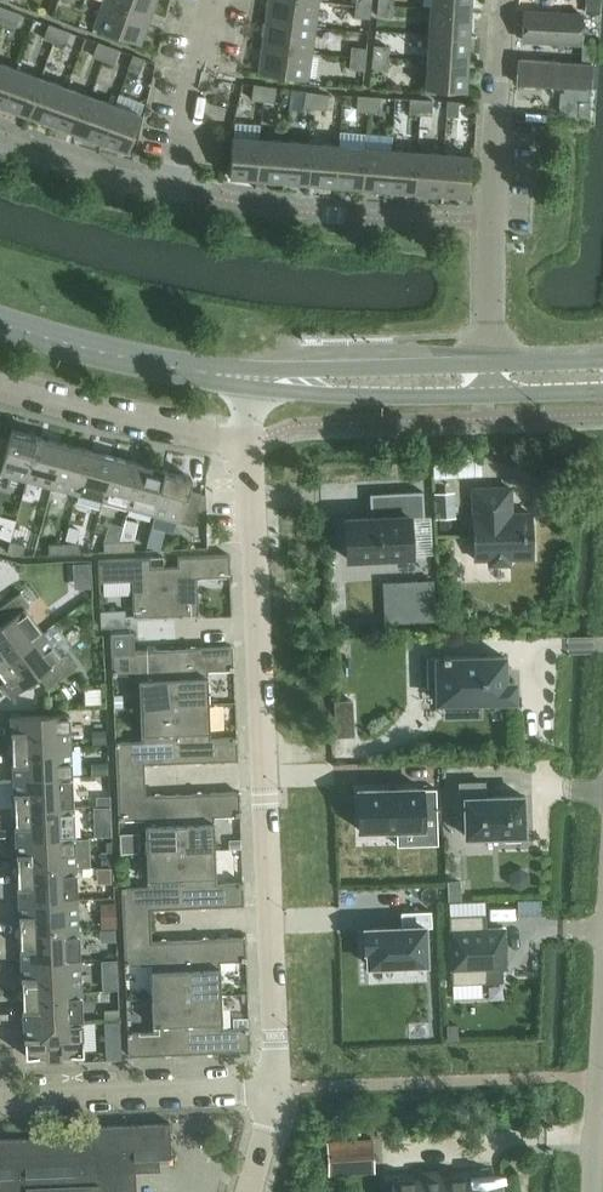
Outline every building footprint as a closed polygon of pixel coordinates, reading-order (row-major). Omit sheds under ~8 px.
[(103,2),(150,19),(157,0),(104,0),(103,2)] [(266,20),(315,27),(319,1),(310,0),(269,0),(266,20)] [(431,8),(470,11),(471,0),(431,0),(431,8)] [(587,15),(600,15),(600,0),(596,0),(588,0),(587,15)] [(150,19),(103,2),(94,28),(140,45),(150,19)] [(524,4),(522,39),(584,42),(586,8),(524,4)] [(393,6),(379,5),(378,16),(392,17),(393,6)] [(371,8),(356,6),(355,17),(370,18),(371,8)] [(5,24),(10,10),(0,7),(0,23),(5,24)] [(431,8),(429,34),(469,37),(470,11),(431,8)] [(10,10),(5,24),(15,28),(20,14),(10,10)] [(266,20),(263,46),(312,53),(315,27),(266,20)] [(44,39),(54,42),(60,29),(49,25),(44,39)] [(60,29),(54,42),(65,46),(70,32),(60,29)] [(429,34),(428,61),(467,63),(469,37),(429,34)] [(93,57),(104,60),(109,46),(99,43),(93,57)] [(583,45),(582,60),(593,61),(594,46),(583,45)] [(109,46),(104,60),(114,64),(119,50),(109,46)] [(312,53),(263,46),(259,73),(308,80),(312,53)] [(374,46),(373,57),(388,58),(389,47),(374,46)] [(352,47),(351,58),(366,60),(367,49),(352,47)] [(134,55),(128,69),(139,73),(144,59),(134,55)] [(388,58),(373,57),(372,68),(387,69),(388,58)] [(516,88),(592,92),(593,61),(582,60),(517,57),(516,88)] [(366,60),(351,58),(350,69),(365,71),(366,60)] [(467,63),(428,61),(426,88),(466,90),(467,63)] [(3,106),(16,69),(0,63),(0,105),(3,106)] [(16,69),(3,106),(28,115),(41,79),(16,69)] [(41,79),(28,115),(53,124),(66,87),(41,79)] [(252,100),(263,101),(265,87),(254,85),(252,100)] [(66,87),(53,124),(77,133),(91,96),(66,87)] [(265,87),(263,101),(274,103),(276,88),(265,87)] [(304,107),(315,108),(317,94),(306,92),(304,107)] [(317,94),(315,108),(326,110),(328,95),(317,94)] [(91,96),(77,133),(102,142),(115,105),(91,96)] [(357,111),(368,112),(369,97),(358,96),(357,111)] [(369,97),(368,112),(379,112),(380,97),(369,97)] [(410,114),(421,115),(422,100),(411,99),(410,114)] [(422,100),(421,115),(432,115),(432,101),(422,100)] [(579,101),(579,117),(590,117),(591,102),(579,101)] [(448,102),(447,116),(458,117),(459,102),(448,102)] [(115,105),(102,142),(128,152),(141,115),(115,105)] [(339,146),(336,185),(362,187),(367,132),(340,130),(339,146)] [(367,132),(362,187),(388,189),(391,150),(393,135),(367,132)] [(229,177),(257,179),(260,140),(233,137),(229,177)] [(260,140),(257,179),(283,181),(286,142),(260,140)] [(286,142),(283,181),(309,183),(312,144),(286,142)] [(312,144),(309,183),(336,185),(339,146),(312,144)] [(391,150),(388,189),(414,191),(417,152),(391,150)] [(417,152),(414,191),(441,194),(444,155),(417,152)] [(444,155),(441,194),(468,196),(471,157),(444,155)] [(27,481),(39,437),(12,429),(9,441),(0,438),(0,474),(27,481)] [(39,437),(27,481),(52,488),(64,443),(39,437)] [(64,443),(52,488),(77,495),(89,450),(64,443)] [(89,450),(77,495),(102,501),(114,457),(89,450)] [(114,457),(102,501),(128,508),(140,464),(114,457)] [(140,464),(128,508),(153,515),(165,471),(140,464)] [(165,471),(153,515),(193,526),(202,493),(188,490),(191,478),(165,471)] [(510,488),(473,489),(474,516),(473,516),(475,559),(490,559),(490,564),(509,564),(509,558),(533,557),(532,514),(504,515),(504,505),(511,505),(510,488)] [(371,519),(345,520),(347,559),(413,555),(432,554),(431,517),(424,518),(423,492),(384,494),(385,518),(371,519)] [(455,517),(454,500),(446,493),(435,493),(436,518),(455,517)] [(69,527),(65,540),(77,543),(80,530),(69,527)] [(120,552),(119,541),(104,542),(104,553),(120,552)] [(134,541),(119,541),(120,552),(135,551),(134,541)] [(25,546),(10,542),(8,552),(23,556),(25,546)] [(77,543),(64,544),(65,554),(80,554),(79,543),(77,543)] [(65,554),(64,544),(49,544),(49,555),(65,554)] [(178,566),(164,567),(166,616),(199,614),(197,578),(230,577),(229,555),(177,557),(178,566)] [(166,616),(164,567),(151,567),(150,558),(99,560),(99,582),(132,581),(134,617),(166,616)] [(419,601),(385,602),(386,622),(435,620),(433,580),(418,581),(419,601)] [(43,633),(25,609),(30,605),(21,592),(0,608),(0,624),(1,625),(0,626),(0,665),(43,633)] [(126,610),(101,611),(101,628),(126,627),(126,610)] [(0,665),(0,673),(6,681),(2,685),(11,697),(39,677),(47,688),(76,668),(66,655),(61,658),(43,633),(0,665)] [(134,634),(111,635),(112,652),(113,675),(139,674),(140,707),(175,706),(172,649),(135,651),(134,634)] [(233,647),(172,649),(175,706),(209,704),(208,671),(234,670),(233,647)] [(437,702),(443,702),(515,700),(514,682),(505,683),(504,657),(476,657),(476,656),(472,656),(472,655),(449,656),(449,655),(443,655),(443,656),(436,656),(436,657),(427,657),(427,687),(437,686),(437,702)] [(123,695),(114,696),(114,708),(123,708),(123,695)] [(352,701),(335,702),(335,712),(336,712),(353,711),(352,701)] [(209,704),(175,706),(177,763),(238,760),(237,737),(210,738),(209,704)] [(116,742),(117,781),(145,780),(144,764),(177,763),(175,706),(140,707),(142,741),(116,742)] [(12,731),(13,749),(71,746),(69,715),(11,717),(12,731)] [(106,731),(93,731),(94,744),(107,744),(106,731)] [(71,746),(13,749),(13,766),(14,766),(14,779),(72,777),(71,746)] [(107,763),(92,764),(93,775),(107,775),(107,763)] [(72,777),(14,779),(15,793),(14,793),(15,810),(73,808),(72,777)] [(145,780),(117,781),(119,820),(145,819),(146,853),(181,851),(178,794),(146,796),(145,780)] [(492,797),(491,797),(484,797),(484,783),(460,783),(460,799),(465,799),(466,836),(504,835),(504,841),(520,841),(520,835),(524,835),(523,796),(492,797)] [(422,788),(358,790),(360,830),(397,829),(397,846),(438,845),(437,810),(437,789),(422,789),(422,788)] [(239,792),(178,794),(181,851),(215,850),(214,816),(240,815),(239,792)] [(111,797),(97,797),(97,806),(111,806),(111,797)] [(73,808),(15,810),(16,827),(17,840),(74,838),(73,808)] [(74,838),(17,840),(17,854),(18,871),(76,869),(74,838)] [(215,850),(181,851),(183,908),(244,905),(243,882),(217,883),(215,850)] [(122,887),(123,926),(151,925),(150,909),(183,908),(181,851),(146,853),(148,886),(122,887)] [(113,853),(101,854),(102,868),(114,867),(113,853)] [(102,868),(98,868),(99,877),(99,884),(114,883),(114,867),(102,868)] [(76,869),(18,871),(19,888),(19,902),(77,899),(76,869)] [(460,881),(447,882),(448,901),(461,901),(460,881)] [(77,899),(19,902),(20,915),(20,933),(78,930),(77,899)] [(541,899),(526,900),(527,915),(542,915),(541,899)] [(115,904),(102,904),(103,929),(116,929),(115,904)] [(402,928),(364,930),(365,952),(367,952),(368,966),(428,964),(427,928),(434,928),(433,912),(401,913),(402,928)] [(479,914),(450,916),(452,984),(482,983),(481,968),(503,967),(507,967),(505,928),(487,929),(479,929),(479,914)] [(151,925),(123,926),(125,966),(151,964),(153,998),(187,996),(185,940),(152,941),(151,925)] [(103,929),(102,929),(102,941),(117,941),(116,929),(103,929)] [(78,930),(20,933),(21,950),(22,963),(80,961),(78,930)] [(245,937),(185,940),(187,996),(221,995),(220,962),(246,961),(245,937)] [(80,961),(22,963),(22,976),(23,994),(81,991),(80,961)] [(118,975),(103,975),(103,991),(119,990),(118,975)] [(81,991),(23,994),(24,1011),(25,1024),(82,1022),(81,991)] [(221,995),(187,996),(189,1053),(250,1051),(249,1027),(223,1028),(221,995)] [(187,996),(153,998),(154,1031),(128,1032),(129,1056),(189,1053),(187,996)] [(119,1009),(104,1010),(104,1021),(120,1020),(119,1009)] [(82,1022),(25,1024),(25,1038),(26,1056),(84,1054),(82,1022)] [(458,1026),(448,1026),(448,1040),(458,1039),(458,1026)] [(135,1171),(160,1170),(159,1158),(171,1158),(170,1123),(95,1126),(96,1135),(0,1139),(0,1191),(136,1191),(135,1171)] [(371,1156),(370,1139),(324,1143),(325,1159),(371,1156)] [(498,1184),(468,1186),(468,1179),(394,1183),(394,1191),(499,1191),(498,1184)]
